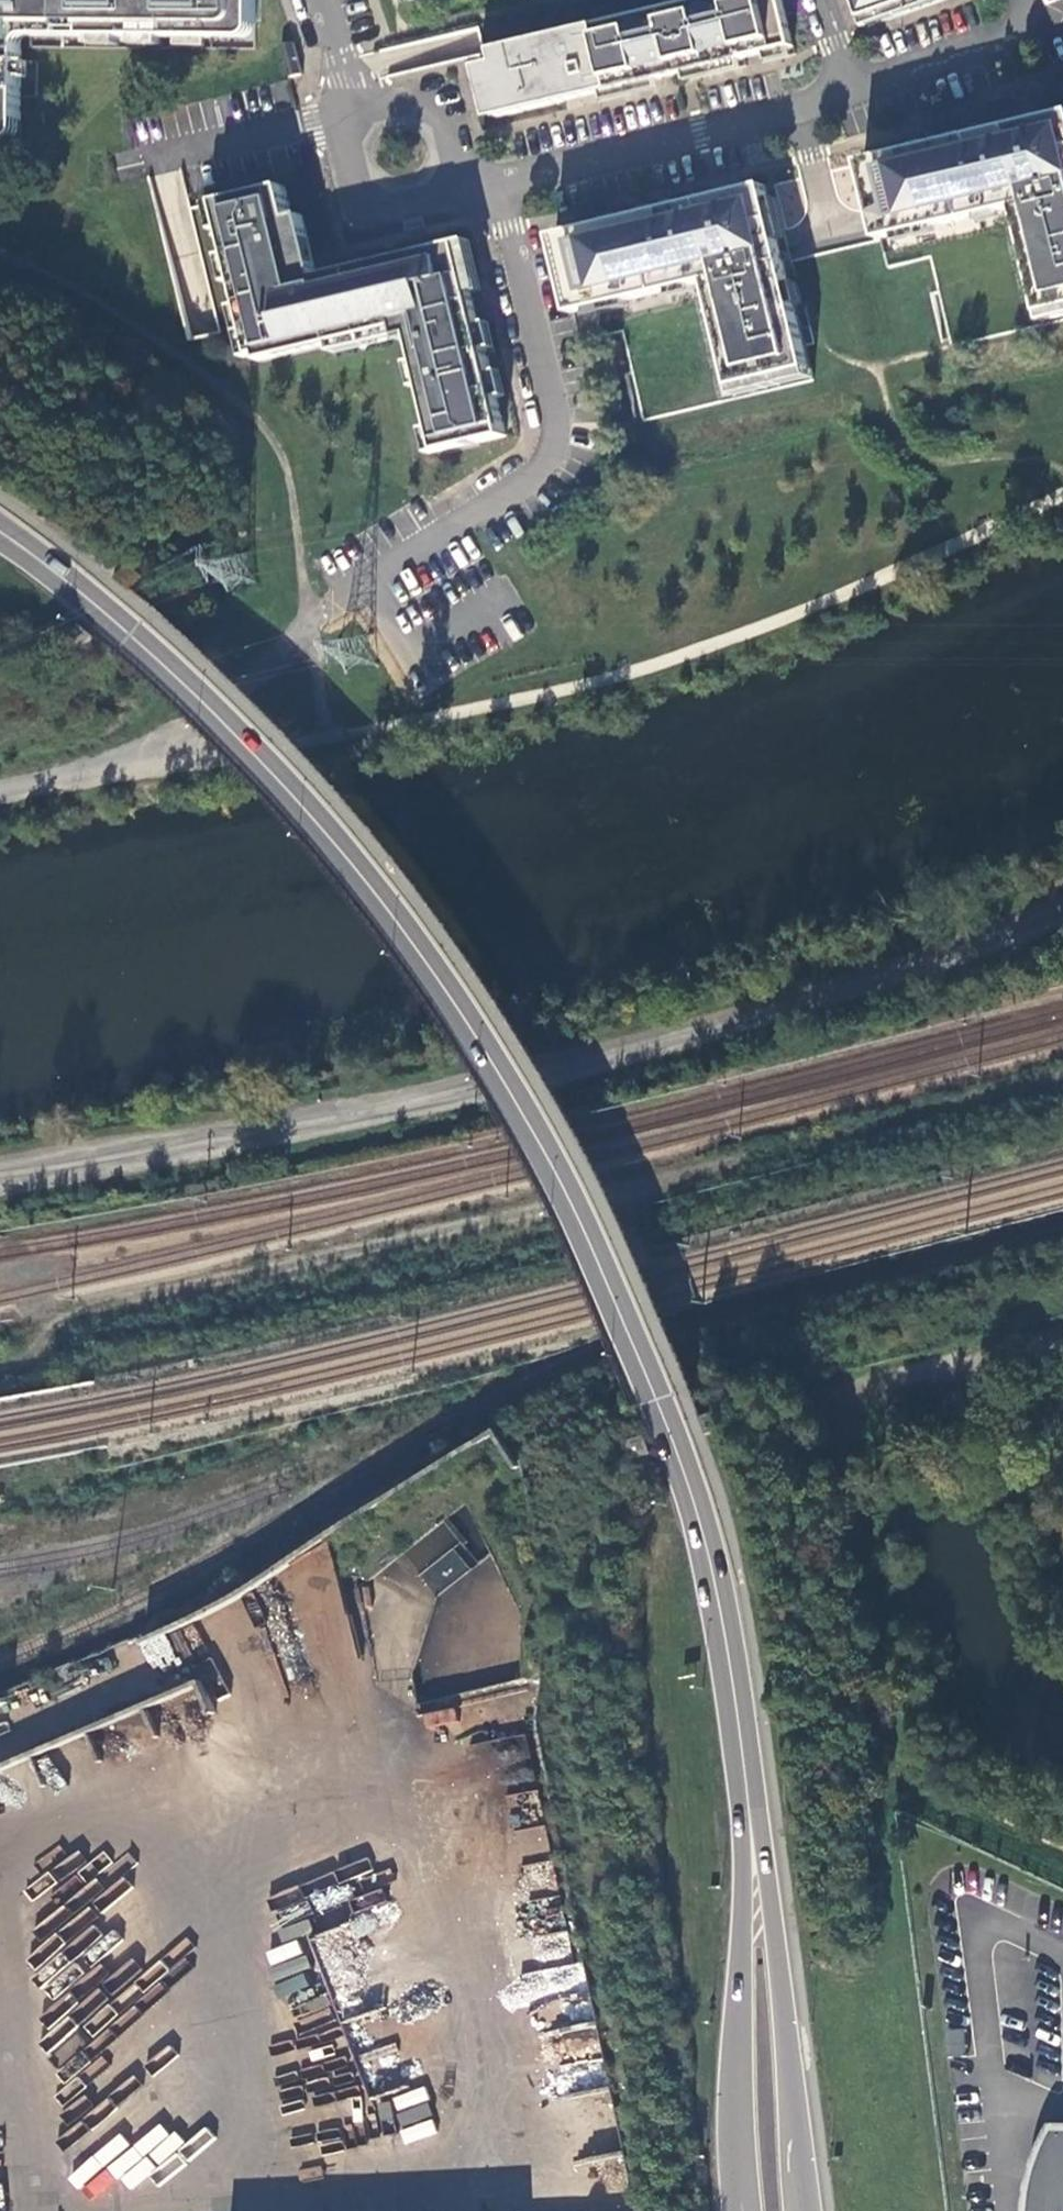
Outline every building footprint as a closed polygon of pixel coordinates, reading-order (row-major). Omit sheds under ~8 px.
[(5,138),(5,119),(18,119),(19,35),(19,22),(83,23),(83,36),(220,37),(220,24),(253,25),(253,0),(0,0),(0,138),(5,138)] [(797,43),(786,0),(700,0),(498,51),(501,63),(490,65),(503,117),(797,43)] [(867,15),(910,0),(862,0),(867,15)] [(19,35),(83,36),(83,23),(19,22),(19,35)] [(253,30),(253,25),(220,24),(220,37),(245,38),(248,36),(250,34),(252,32),(253,30)] [(1062,318),(1062,115),(863,163),(876,218),(881,241),(898,237),(897,233),(935,224),(936,228),(979,217),(978,213),(999,208),(1000,212),(1016,208),(1021,230),(1026,229),(1030,249),(1026,250),(1044,323),(1062,318)] [(18,131),(18,119),(5,119),(5,138),(9,138),(13,137),(15,136),(16,134),(18,131)] [(293,220),(285,187),(219,203),(256,356),(262,354),(264,361),(339,384),(400,329),(403,341),(415,339),(442,452),(506,437),(460,245),(319,278),(314,255),(305,217),(293,220)] [(736,397),(813,379),(789,279),(785,263),(780,241),(767,187),(555,238),(573,315),(590,311),(589,307),(627,298),(627,301),(671,291),(670,288),(691,283),(692,287),(709,282),(714,304),(717,304),(722,323),(718,323),(736,397)] [(431,1530),(404,1558),(439,1592),(466,1563),(431,1530)] [(65,1666),(61,1667),(65,1685),(71,1683),(65,1666)] [(50,1692),(65,1685),(61,1667),(43,1675),(50,1692)] [(423,1727),(456,1722),(454,1707),(421,1712),(423,1727)] [(519,1854),(548,1850),(544,1826),(515,1830),(519,1854)] [(1052,2130),(1042,2149),(1035,2169),(1030,2190),(1028,2210),(1062,2210),(1062,2130),(1052,2130)] [(108,2169),(130,2189),(141,2177),(119,2157),(108,2169)] [(79,2168),(69,2179),(87,2195),(97,2183),(79,2168)]
